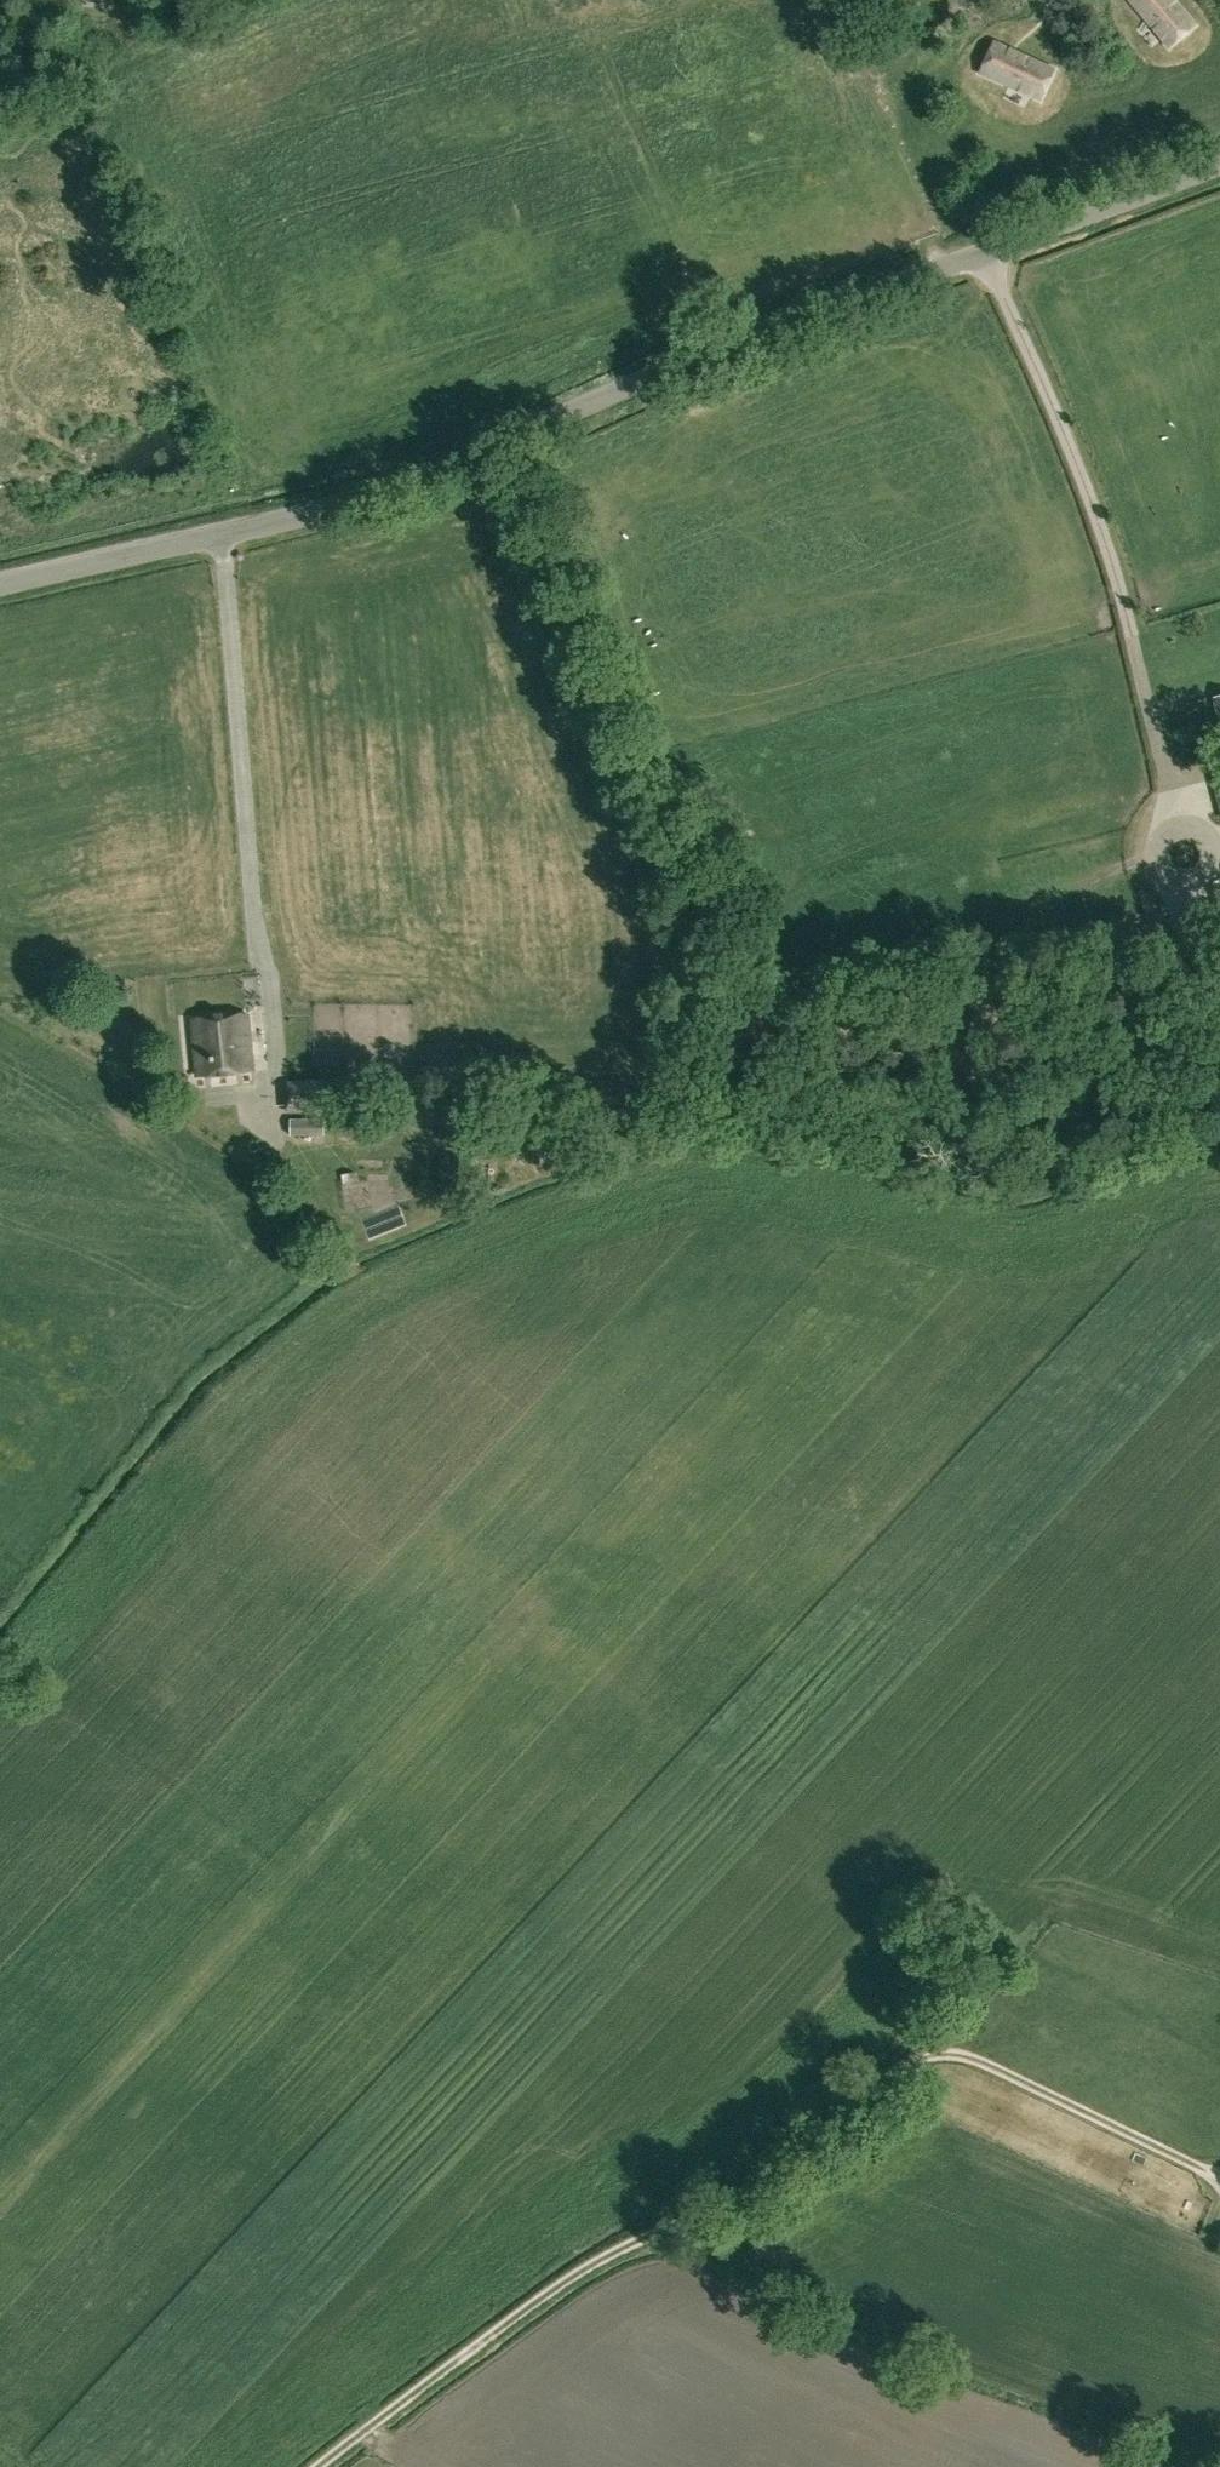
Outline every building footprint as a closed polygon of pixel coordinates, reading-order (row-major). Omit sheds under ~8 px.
[(1168,45),(1193,24),(1173,0),(1130,0),(1168,45)] [(994,42),(980,72),(1039,99),(1053,69),(994,42)] [(197,1077),(251,1072),(246,1014),(192,1019),(197,1077)]
